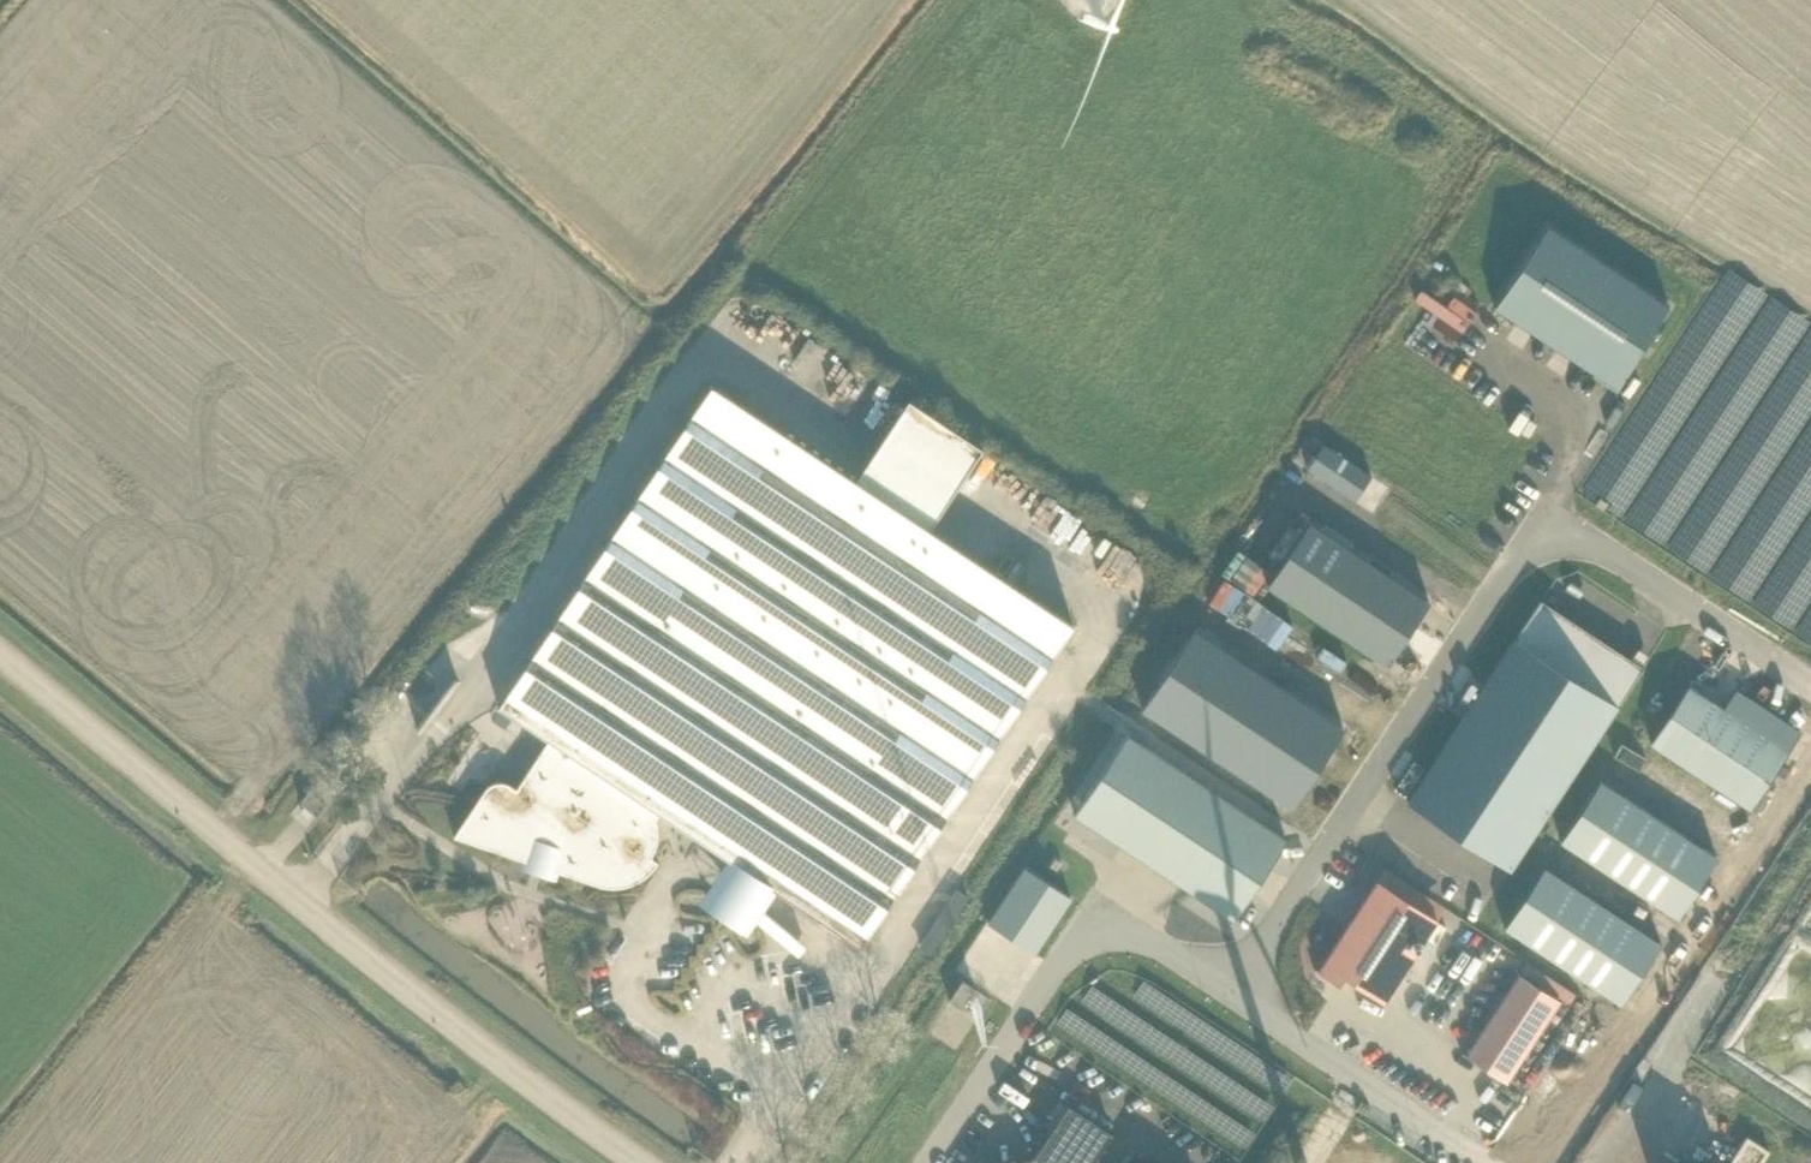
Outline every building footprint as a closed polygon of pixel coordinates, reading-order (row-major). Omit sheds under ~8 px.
[(1614,387),(1667,305),(1547,227),(1494,308),(1614,387)] [(1461,326),(1471,312),(1423,280),(1413,294),(1461,326)] [(1810,634),(1810,348),(1801,351),(1798,341),(1779,330),(1770,333),(1768,324),(1756,328),(1749,305),(1747,305),(1744,311),(1729,302),(1734,293),(1713,281),(1635,415),(1639,426),(1638,425),(1647,452),(1614,463),(1623,468),(1620,473),(1605,478),(1615,508),(1676,544),(1664,548),(1810,634)] [(860,947),(1073,625),(711,385),(498,707),(548,740),(519,785),(516,789),(510,783),(506,782),(503,782),(500,781),(496,782),(494,782),(492,783),(489,784),(488,785),(485,787),(484,788),(483,789),(453,836),(597,884),(602,886),(608,887),(613,887),(619,886),(624,886),(629,884),(633,883),(636,881),(641,879),(644,876),(647,874),(651,870),(655,866),(658,862),(650,857),(652,853),(654,849),(655,846),(656,841),(657,839),(657,836),(657,831),(657,828),(656,825),(656,822),(655,819),(659,813),(860,947)] [(954,491),(982,449),(908,400),(880,442),(954,491)] [(1323,444),(1306,468),(1355,501),(1371,476),(1323,444)] [(1386,666),(1429,602),(1309,522),(1266,586),(1386,666)] [(1290,808),(1343,728),(1195,630),(1142,710),(1290,808)] [(1511,871),(1619,707),(1514,638),(1406,802),(1511,871)] [(1749,808),(1799,731),(1736,690),(1723,710),(1688,686),(1650,743),(1749,808)] [(1286,839),(1126,734),(1074,814),(1233,919),(1285,842),(1286,839)] [(1717,857),(1619,793),(1619,794),(1603,783),(1603,782),(1600,780),(1560,841),(1677,918),(1693,893),(1692,892),(1703,876),(1704,877),(1717,857)] [(316,815),(325,803),(309,790),(300,801),(316,815)] [(1543,867),(1503,928),(1620,1004),(1660,943),(1543,867)] [(1034,953),(1071,899),(1024,868),(988,922),(1034,953)] [(1436,919),(1376,880),(1317,971),(1337,984),(1343,976),(1383,1002),(1436,919)] [(1465,1054),(1506,1081),(1559,1000),(1518,973),(1465,1054)] [(961,1008),(974,988),(962,981),(949,1000),(961,1008)] [(1068,1104),(1033,1157),(1041,1162),(1093,1162),(1112,1134),(1068,1104)] [(1772,1143),(1750,1128),(1727,1162),(1759,1162),(1772,1143)]
